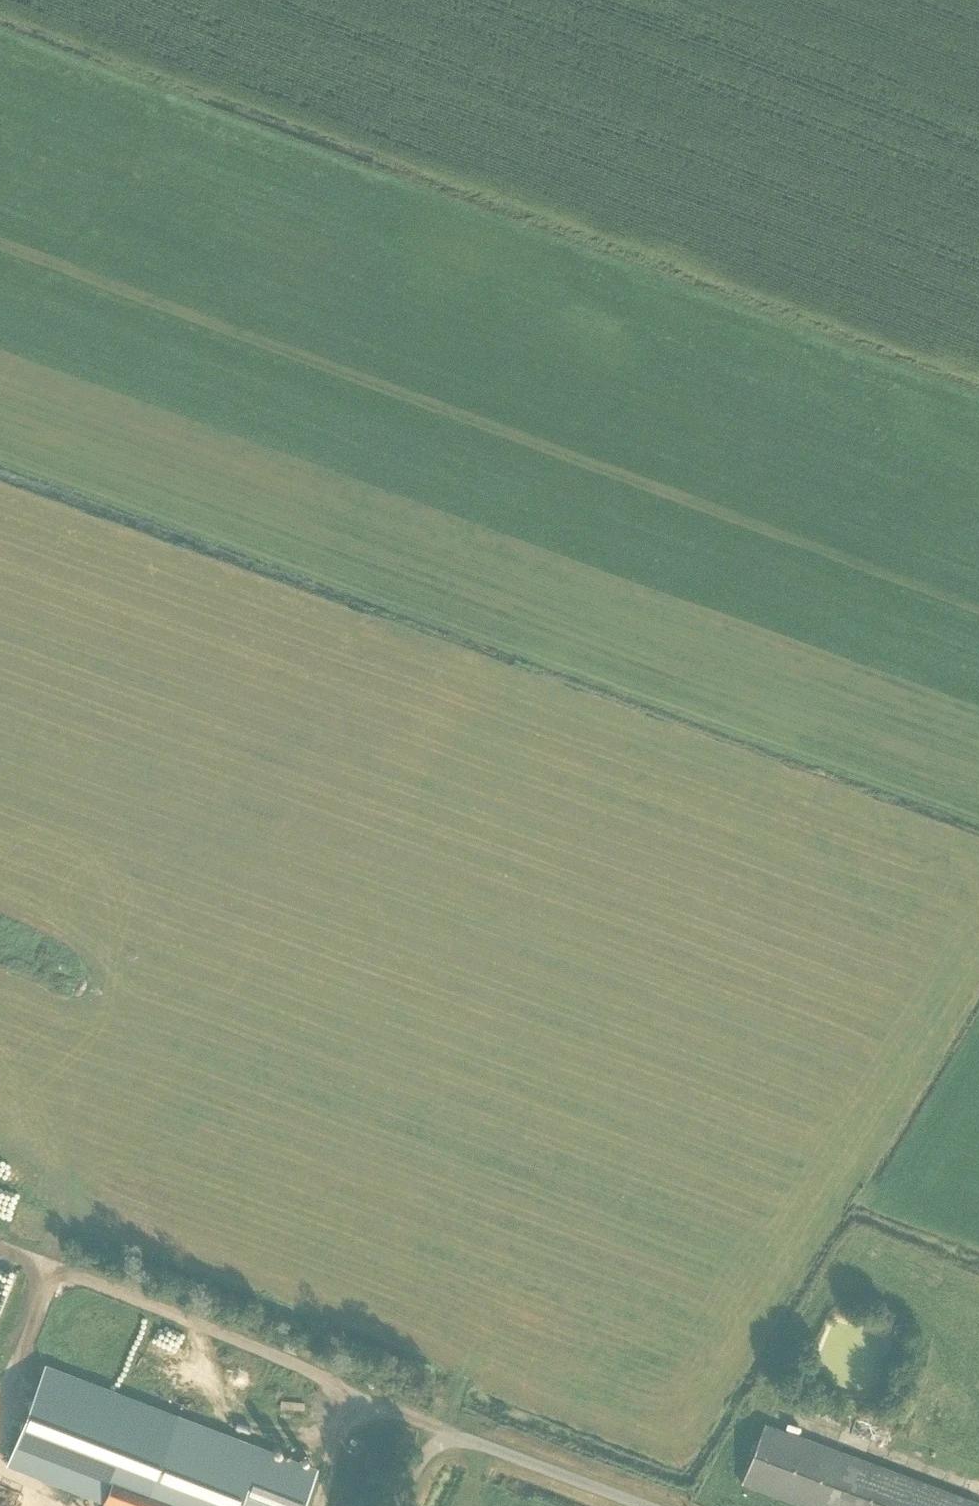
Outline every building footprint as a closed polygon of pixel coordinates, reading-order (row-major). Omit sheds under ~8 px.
[(201,1505),(297,1505),(299,1505),(301,1503),(302,1501),(304,1499),(305,1496),(306,1492),(307,1489),(307,1484),(306,1480),(305,1477),(303,1473),(305,1467),(43,1366),(6,1462),(105,1500),(115,1473),(201,1505)] [(943,1433),(958,1415),(962,1391),(950,1381),(929,1378),(927,1376),(925,1379),(920,1405),(917,1409),(905,1407),(904,1414),(930,1435),(929,1443),(941,1445),(940,1454),(955,1457),(957,1442),(942,1440),(943,1433)] [(854,1433),(872,1432),(872,1419),(853,1420),(854,1433)] [(765,1422),(743,1482),(806,1505),(978,1505),(978,1502),(765,1422)] [(105,1500),(103,1505),(106,1505),(201,1505),(115,1473),(105,1500)] [(6,1503),(11,1491),(0,1487),(0,1501),(6,1503)]
